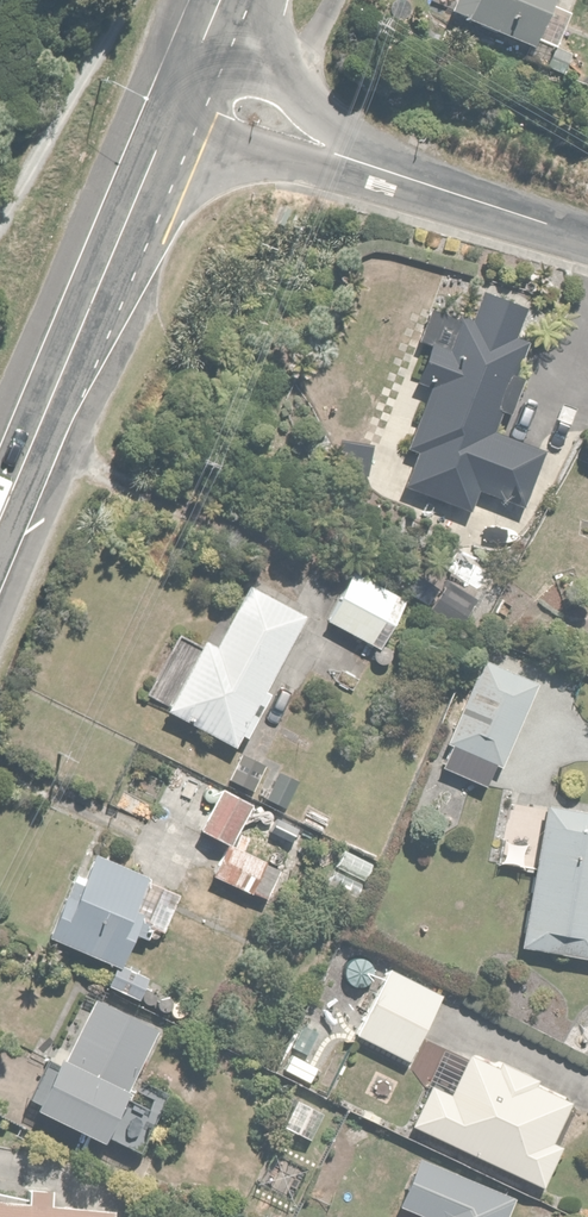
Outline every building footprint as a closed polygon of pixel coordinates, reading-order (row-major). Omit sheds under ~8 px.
[(542,0),(467,0),(531,27),(542,0)] [(457,326),(426,315),(410,366),(427,372),(418,399),(424,400),(405,457),(412,459),(403,488),(412,491),(407,507),(467,527),(477,499),(521,513),(541,454),(500,441),(532,344),(514,338),(523,310),(468,292),(457,326)] [(403,611),(346,578),(318,628),(375,660),(403,611)] [(209,652),(188,641),(151,714),(232,754),(298,621),(239,592),(209,652)] [(532,684),(475,660),(439,745),(496,769),(532,684)] [(229,756),(216,779),(246,796),(259,773),(229,756)] [(241,806),(213,789),(191,826),(219,842),(241,806)] [(506,802),(497,868),(527,872),(515,952),(587,963),(587,814),(506,802)] [(302,804),(292,823),(318,836),(328,817),(302,804)] [(257,862),(222,843),(205,876),(239,895),(257,862)] [(173,899),(81,852),(40,933),(105,966),(123,932),(150,946),(173,899)] [(143,979),(113,964),(100,989),(130,1004),(143,979)] [(437,995),(379,969),(348,1039),(405,1065),(437,995)] [(151,1036),(80,1000),(54,1052),(39,1045),(8,1106),(88,1146),(95,1134),(131,1152),(154,1106),(123,1091),(151,1036)] [(564,1104),(462,1054),(443,1094),(426,1086),(407,1125),(535,1188),(558,1142),(548,1137),(564,1104)] [(318,1070),(286,1055),(275,1077),(307,1093),(318,1070)] [(413,1158),(391,1209),(410,1216),(501,1216),(509,1199),(413,1158)] [(0,1203),(0,1216),(88,1216),(88,1207),(0,1203)]
